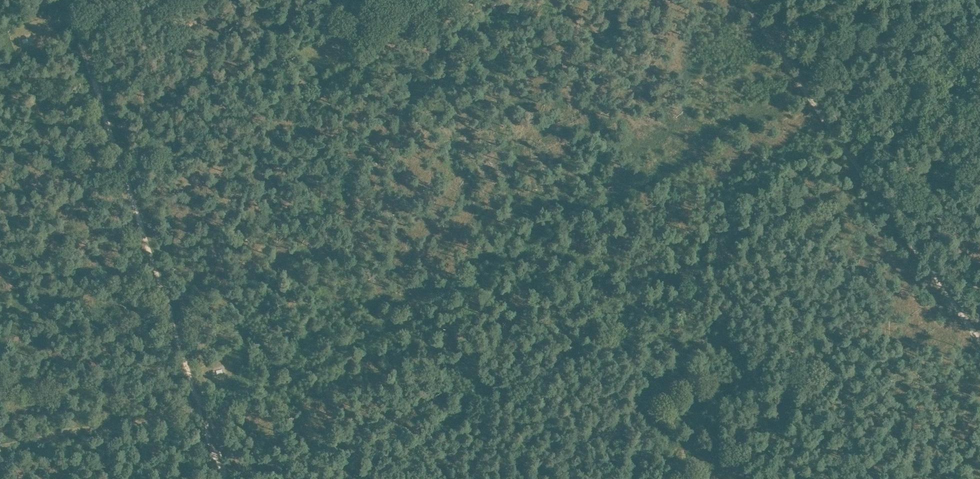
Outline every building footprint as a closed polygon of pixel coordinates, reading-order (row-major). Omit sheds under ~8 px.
[(940,146),(944,144),(949,141),(945,134),(936,139),(940,146)]
